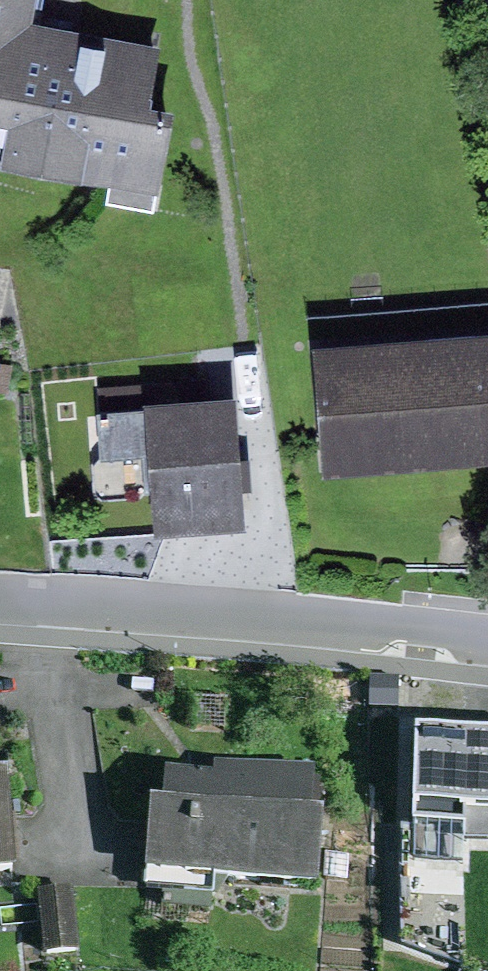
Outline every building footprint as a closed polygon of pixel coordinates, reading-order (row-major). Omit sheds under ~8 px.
[(111,186),(109,202),(154,209),(175,111),(150,106),(161,48),(31,23),(36,0),(0,0),(0,164),(111,186)] [(325,473),(487,459),(487,333),(312,345),(325,473)] [(8,393),(13,366),(0,363),(0,391),(8,393)] [(97,386),(99,412),(146,409),(146,402),(144,383),(97,386)] [(99,412),(94,413),(98,461),(146,457),(152,532),(244,525),(234,395),(146,402),(146,409),(99,412)] [(415,740),(413,828),(465,830),(465,843),(487,844),(487,742),(415,740)] [(14,878),(5,746),(0,746),(0,878),(14,878)] [(152,811),(147,876),(320,890),(326,822),(313,821),(317,773),(215,764),(214,778),(168,774),(165,812),(152,811)] [(73,891),(36,895),(44,958),(81,954),(73,891)]
